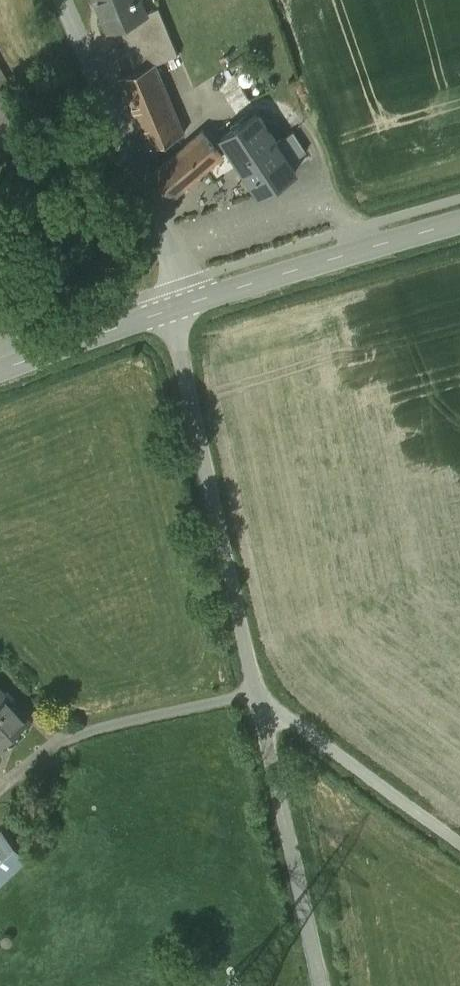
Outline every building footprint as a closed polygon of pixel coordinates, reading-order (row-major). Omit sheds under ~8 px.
[(105,32),(139,20),(155,62),(162,59),(183,52),(163,0),(161,0),(153,3),(152,0),(93,0),(105,32)] [(155,62),(124,74),(149,140),(188,125),(162,59),(155,62)] [(0,64),(0,91),(11,84),(0,64)] [(265,191),(308,159),(299,148),(313,138),(299,119),(287,128),(267,101),(223,134),(212,118),(158,158),(183,192),(236,152),(265,191)] [(33,718),(0,682),(0,747),(33,718)] [(2,827),(0,828),(0,884),(29,855),(2,827)]
